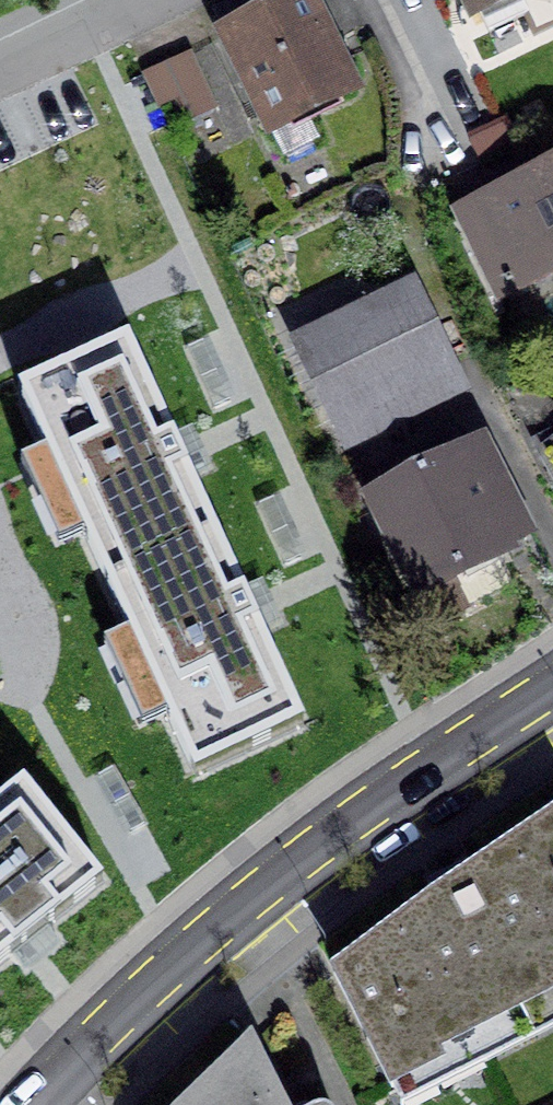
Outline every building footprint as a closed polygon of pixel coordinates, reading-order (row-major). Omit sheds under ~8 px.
[(205,42),(255,152),(353,108),(305,0),(299,0),(205,42)] [(463,33),(529,0),(447,0),(463,33)] [(162,124),(215,112),(202,54),(149,66),(162,124)] [(446,221),(488,311),(552,281),(552,170),(446,221)] [(411,294),(286,353),(338,464),(463,405),(411,294)] [(95,554),(110,587),(209,542),(122,354),(38,393),(72,467),(52,476),(89,557),(95,554)] [(379,518),(441,625),(552,559),(491,453),(379,518)] [(256,644),(209,542),(110,587),(135,640),(119,648),(153,721),(176,711),(205,773),(296,730),(256,644)] [(0,833),(0,964),(169,850),(32,738),(0,760),(0,817),(7,828),(0,833)] [(331,984),(396,1104),(431,1104),(552,1042),(552,826),(331,984)] [(186,1104),(270,1104),(240,1051),(186,1104)]
